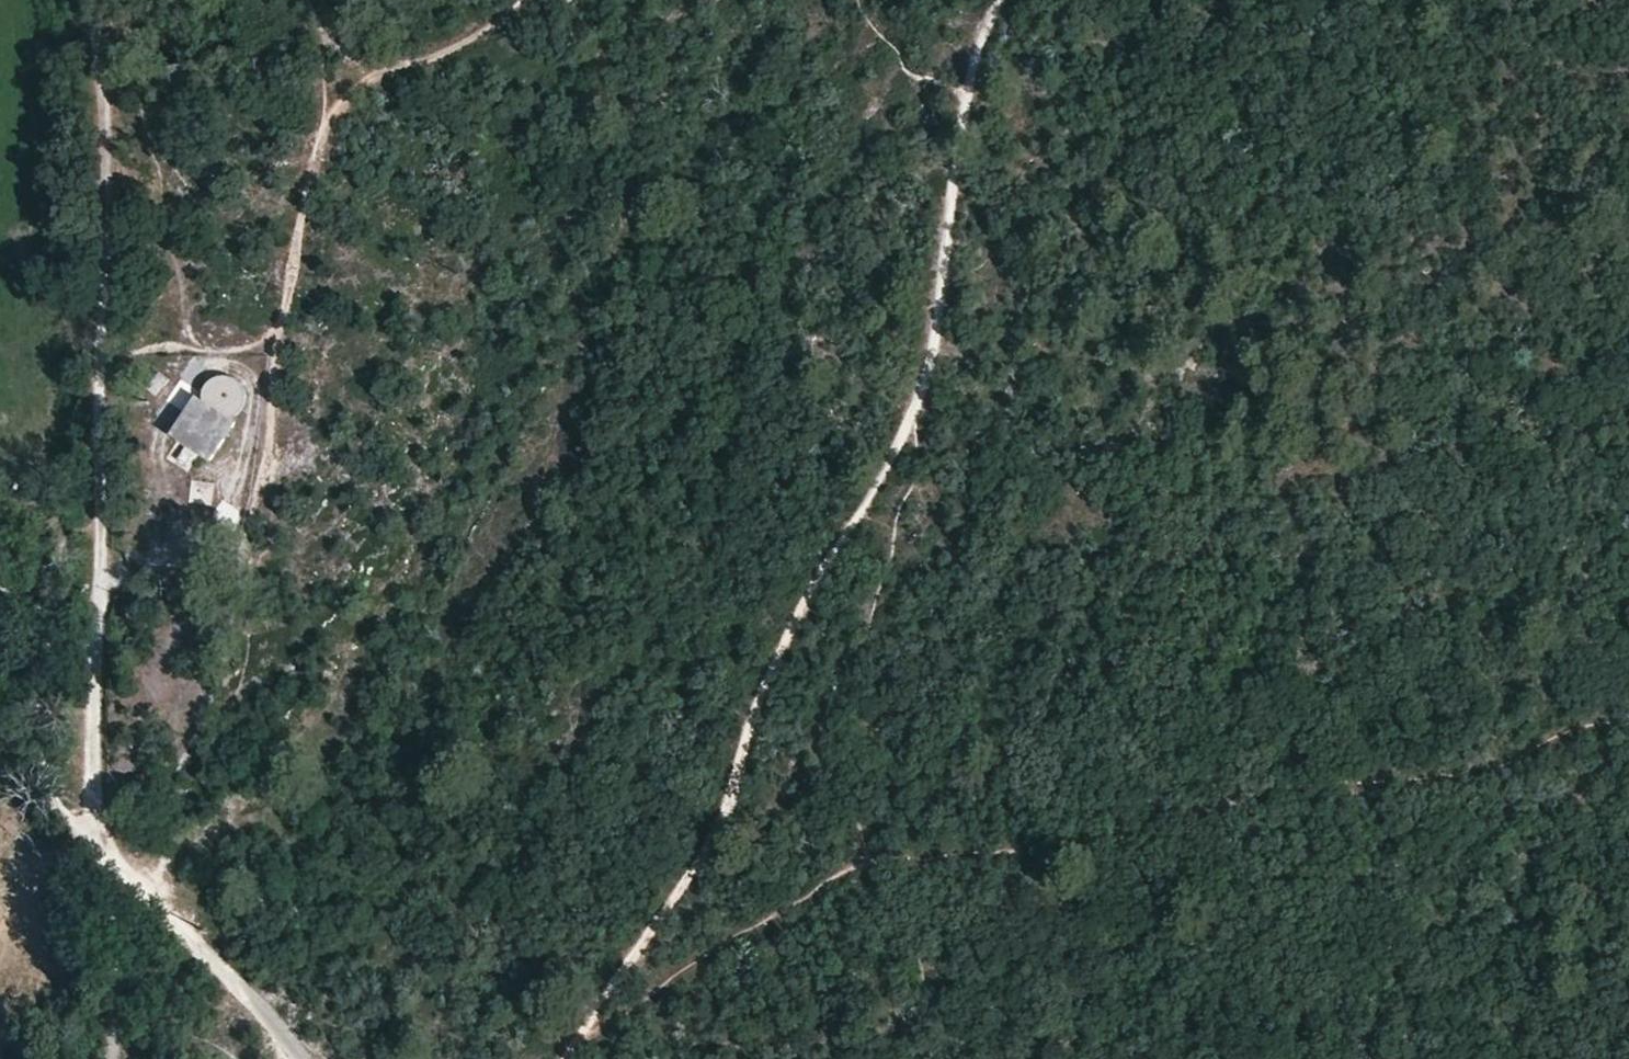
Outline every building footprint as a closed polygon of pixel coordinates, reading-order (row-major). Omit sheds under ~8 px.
[(207,400),(196,393),(170,435),(186,445),(199,453),(214,462),(240,421),(230,415),(237,413),(244,405),(247,395),(246,388),(242,382),(237,377),(227,374),(220,375),(211,381),(206,391),(206,398),(207,400)] [(199,453),(186,445),(179,457),(171,451),(168,456),(188,469),(199,453)] [(212,483),(192,483),(192,505),(212,505),(212,483)]
